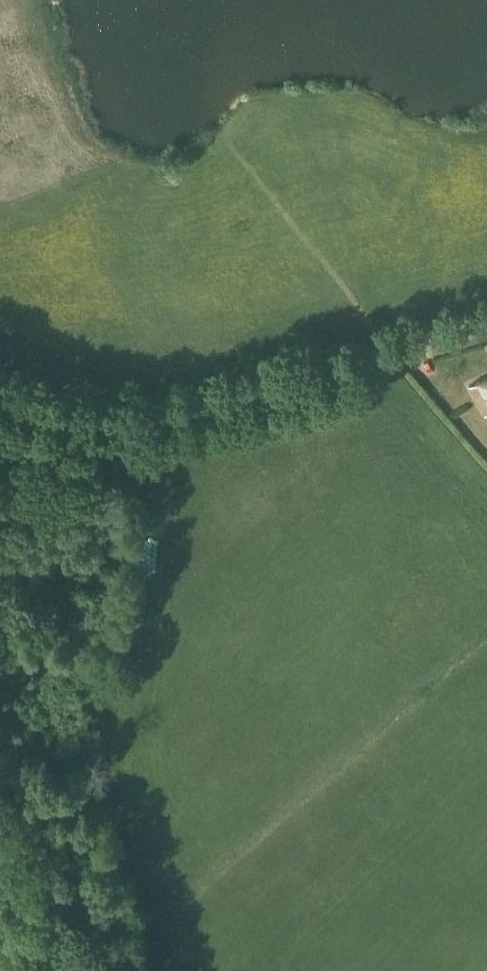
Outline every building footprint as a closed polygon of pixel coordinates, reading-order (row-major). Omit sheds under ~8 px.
[(470,386),(484,414),(486,412),(486,377),(470,386)]
